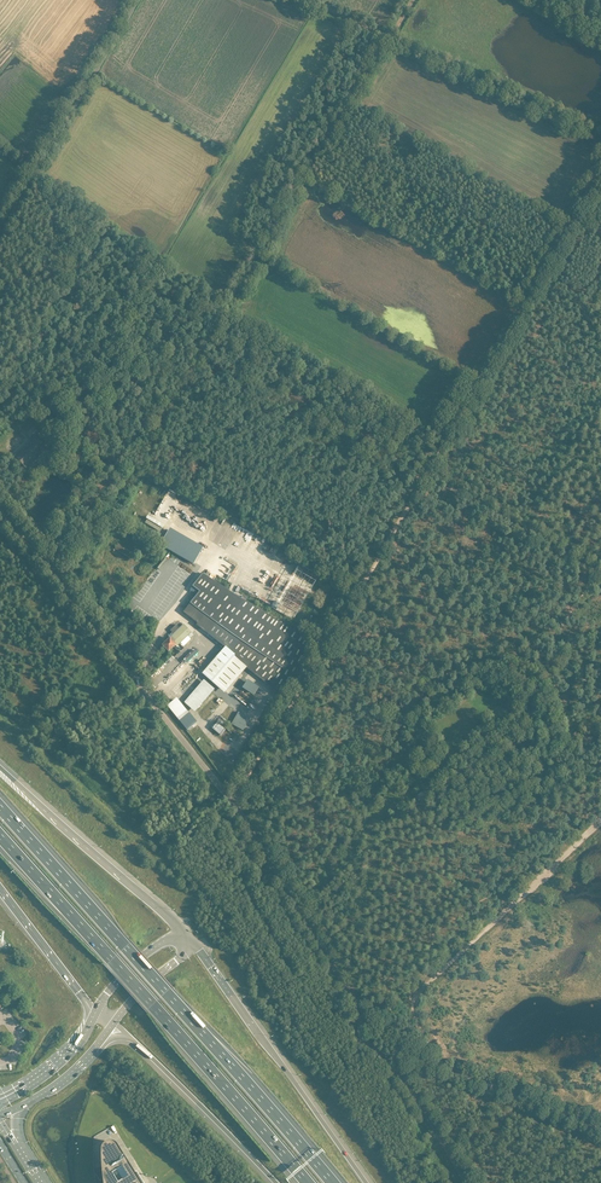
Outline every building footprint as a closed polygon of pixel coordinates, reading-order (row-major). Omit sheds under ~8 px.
[(176,522),(185,505),(178,502),(169,518),(176,522)] [(203,545),(169,525),(159,543),(193,562),(203,545)] [(297,567),(273,608),(293,619),(317,578),(297,567)] [(208,578),(209,577),(204,574),(203,574),(193,587),(200,592),(184,611),(197,621),(196,623),(198,624),(225,589),(208,578)] [(314,644),(225,589),(198,624),(224,645),(248,664),(285,693),(314,644)] [(165,643),(163,645),(169,651),(170,650),(176,645),(177,646),(179,644),(181,642),(191,633),(184,625),(180,628),(176,624),(170,630),(174,634),(167,641),(165,643)] [(248,664),(224,645),(202,672),(224,692),(248,664)] [(196,649),(184,660),(187,663),(199,653),(196,649)] [(203,678),(184,701),(195,710),(214,688),(203,678)] [(259,686),(248,678),(242,685),(254,693),(259,686)] [(179,719),(188,712),(177,697),(167,704),(179,719)] [(179,719),(186,729),(197,721),(189,711),(188,712),(179,719)] [(250,718),(238,711),(231,722),(243,729),(250,718)] [(222,716),(217,722),(222,725),(226,719),(222,716)] [(218,722),(213,728),(222,735),(227,730),(218,722)] [(420,800),(423,803),(426,800),(425,799),(429,796),(424,790),(417,796),(419,798),(417,799),(419,800),(420,800)] [(125,1158),(117,1146),(115,1144),(113,1142),(110,1142),(107,1142),(104,1143),(102,1145),(101,1148),(100,1151),(101,1158),(101,1164),(101,1171),(96,1174),(100,1181),(102,1179),(103,1182),(140,1182),(125,1158)]
